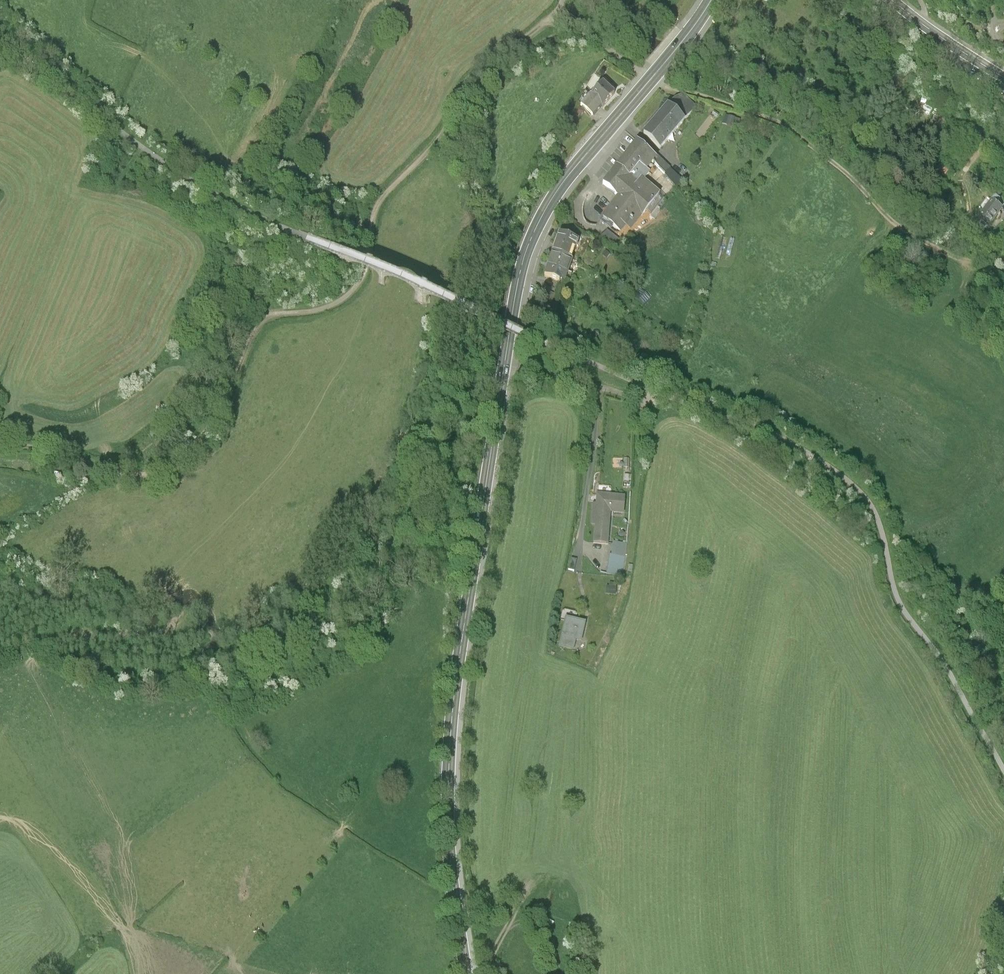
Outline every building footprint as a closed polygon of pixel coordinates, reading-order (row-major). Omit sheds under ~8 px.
[(581,107),(592,117),(600,108),(602,109),(614,96),(603,86),(591,98),(590,97),(581,107)] [(697,106),(683,94),(676,98),(668,106),(684,120),(697,106)] [(660,147),(684,120),(668,106),(663,112),(650,127),(645,133),(660,147)] [(733,124),(735,117),(730,115),(727,123),(733,124)] [(961,138),(979,143),(983,132),(965,126),(961,138)] [(618,166),(630,176),(640,164),(647,169),(654,160),(657,158),(655,156),(638,142),(618,166)] [(657,153),(655,156),(657,158),(654,160),(665,172),(671,166),(657,153)] [(651,172),(647,169),(640,164),(630,176),(637,182),(642,177),(645,179),(651,172)] [(661,192),(645,179),(642,177),(637,182),(630,176),(618,166),(604,182),(619,195),(603,214),(621,229),(626,223),(631,227),(661,192)] [(672,169),(667,173),(674,181),(679,177),(672,169)] [(984,235),(1002,210),(1002,209),(993,200),(973,226),(984,235)] [(622,239),(607,229),(601,237),(615,248),(622,239)] [(560,234),(553,252),(569,258),(573,247),(575,248),(578,240),(560,234)] [(572,259),(569,258),(553,252),(545,275),(564,282),(572,259)] [(624,510),(625,494),(598,491),(596,501),(593,501),(591,523),(595,523),(593,538),(609,540),(612,509),(624,510)] [(622,576),(627,541),(614,539),(612,552),(610,552),(607,574),(622,576)] [(611,580),(609,591),(618,592),(620,581),(611,580)] [(566,616),(560,645),(579,650),(586,620),(566,616)]
